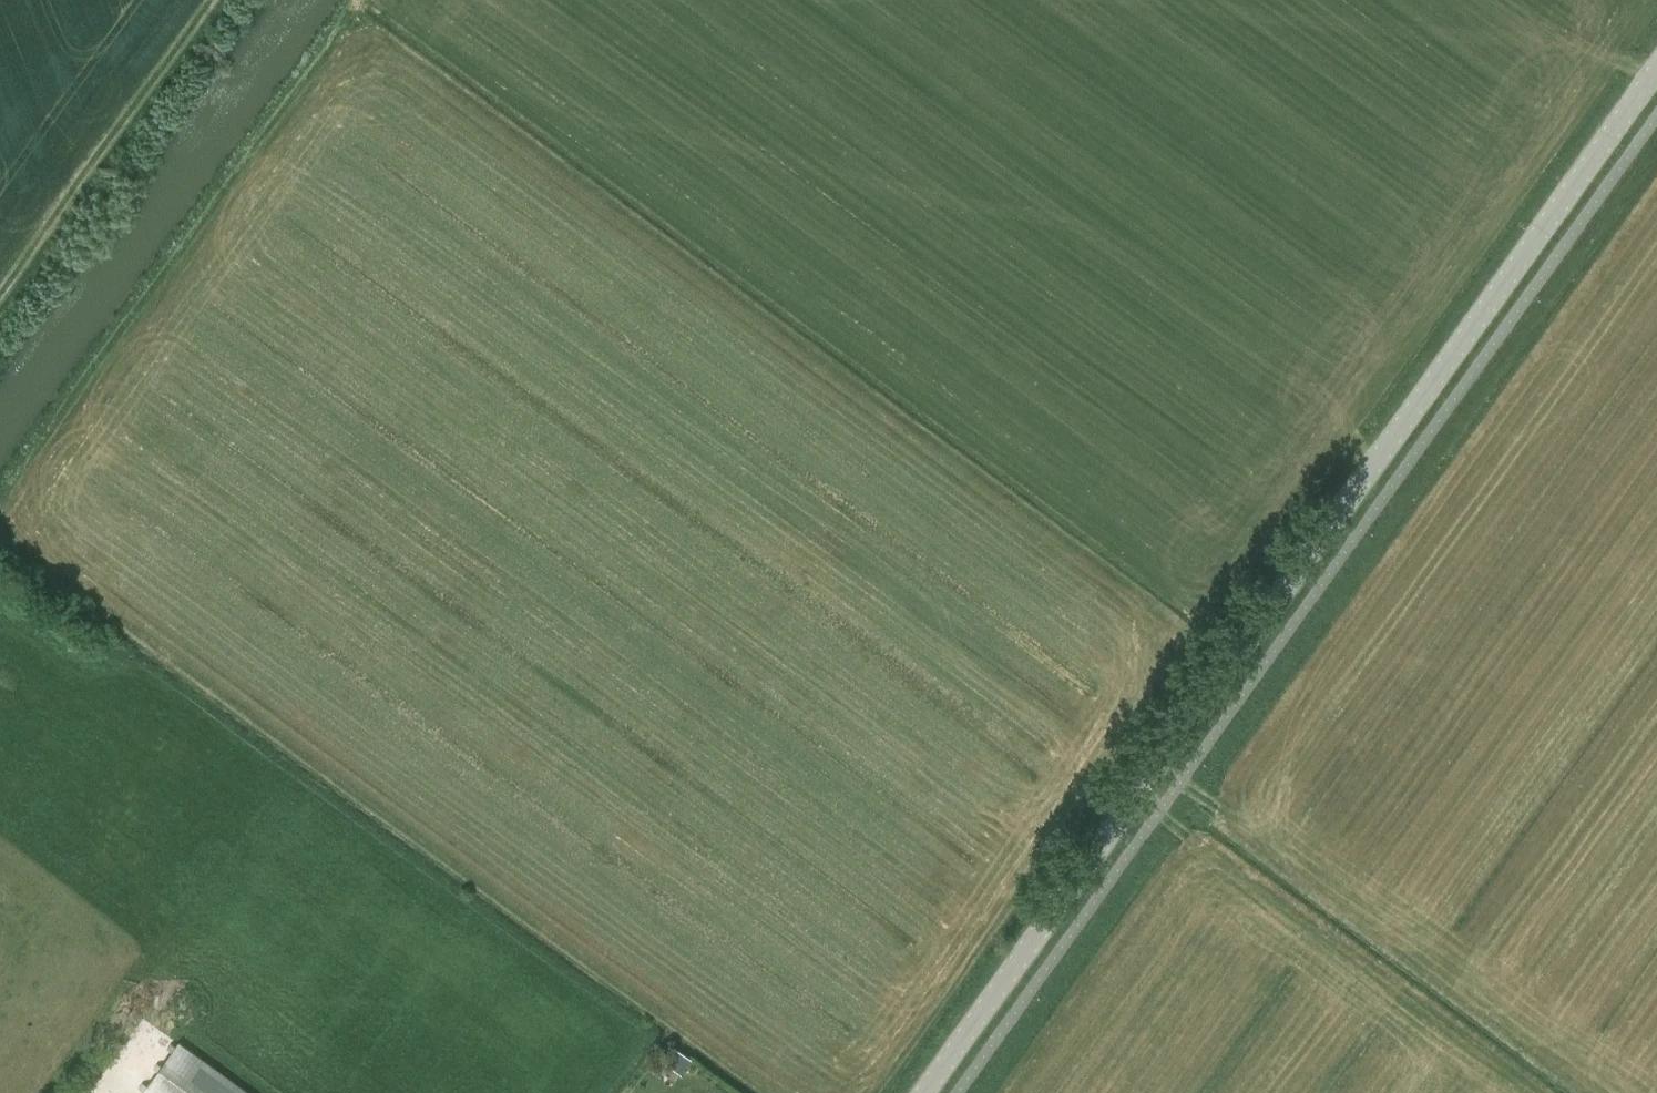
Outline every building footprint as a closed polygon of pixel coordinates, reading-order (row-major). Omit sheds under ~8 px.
[(176,1041),(139,1092),(248,1092),(176,1041)] [(673,1048),(663,1062),(680,1074),(690,1059),(673,1048)]
